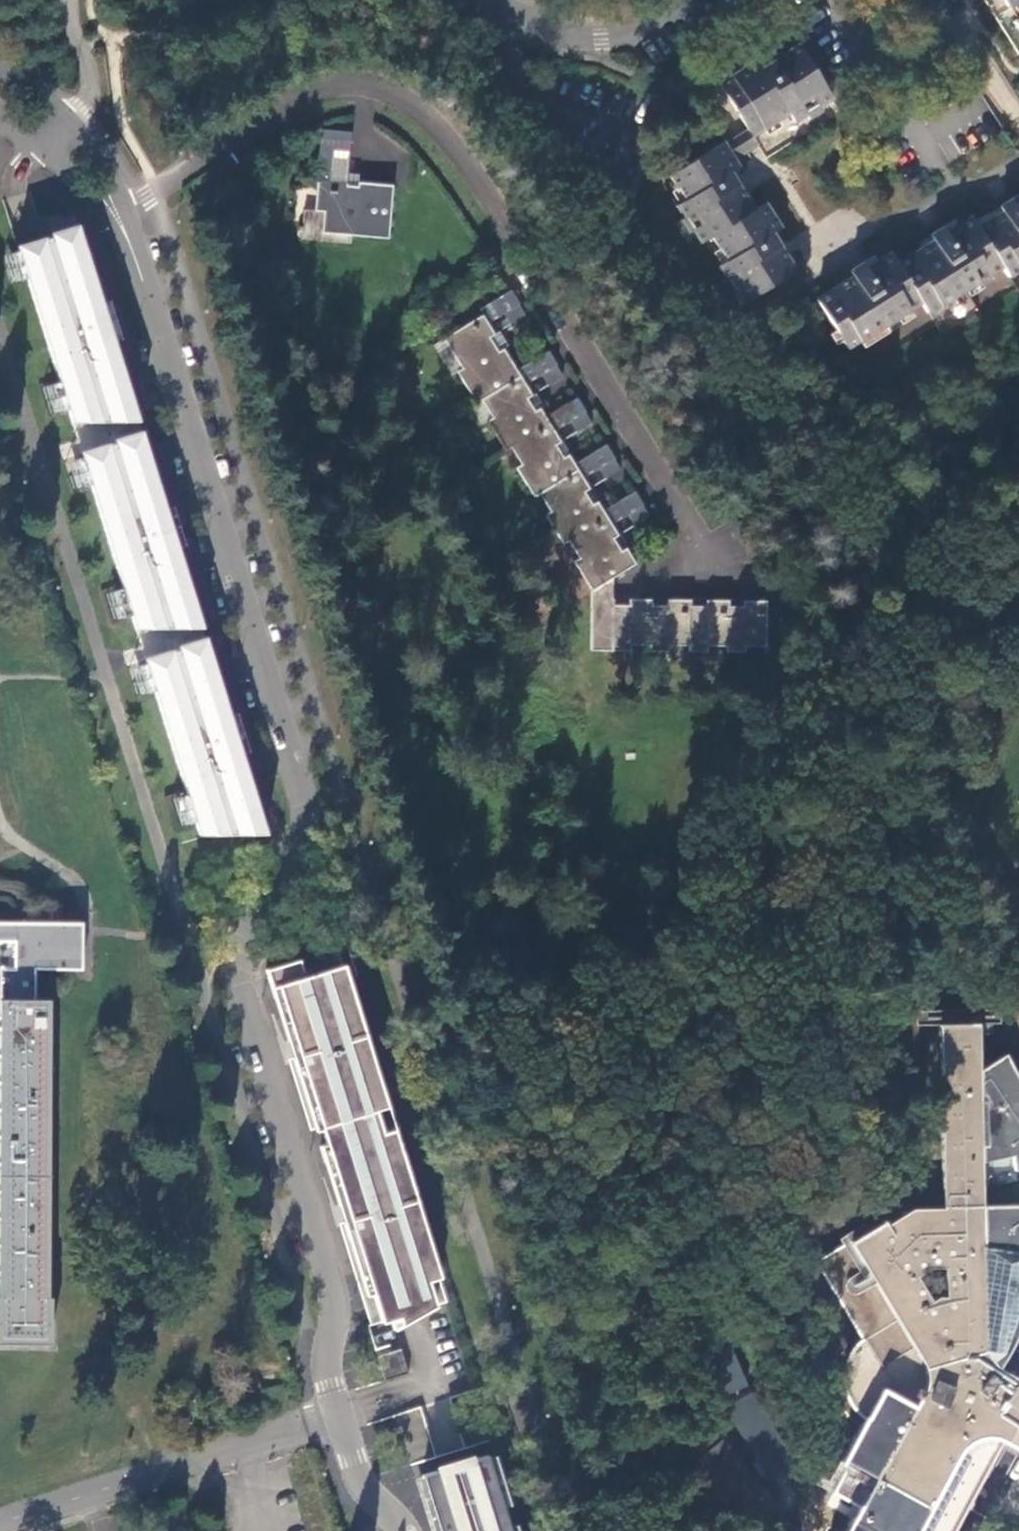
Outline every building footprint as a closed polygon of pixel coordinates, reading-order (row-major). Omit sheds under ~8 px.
[(1008,10),(1012,8),(1018,18),(1012,22),(1018,33),(1018,0),(1001,0),(1008,10)] [(800,44),(785,53),(776,59),(763,66),(759,58),(721,81),(749,127),(762,149),(799,127),(804,135),(842,112),(800,44)] [(749,127),(726,140),(743,167),(765,153),(762,149),(749,127)] [(324,234),(391,238),(395,186),(360,184),(360,187),(349,187),(353,132),(323,130),(317,211),(326,212),(324,234)] [(799,269),(789,253),(782,244),(775,233),(785,227),(769,201),(758,208),(734,172),(743,167),(726,140),(671,174),(688,201),(679,207),(701,243),(713,235),(721,247),(712,253),(744,303),(799,269)] [(1016,203),(1013,198),(1001,206),(1004,212),(992,219),(978,228),(972,218),(948,232),(945,227),(932,235),(935,240),(923,248),(897,262),(891,254),(868,268),(865,262),(850,271),(853,277),(818,298),(848,348),(921,304),(927,313),(1003,268),(1009,277),(1018,271),(1018,202),(1016,203)] [(25,277),(70,422),(137,422),(76,225),(49,234),(50,238),(44,240),(43,237),(16,246),(25,277)] [(765,646),(766,602),(745,600),(745,606),(729,606),(729,600),(708,600),(709,606),(691,606),(690,600),(668,600),(668,606),(652,606),(651,600),(630,599),(630,605),(613,605),(613,580),(639,564),(630,548),(625,551),(616,537),(622,534),(614,522),(629,512),(636,524),(649,516),(634,491),(606,508),(601,501),(596,504),(587,491),(593,488),(585,475),(601,466),(608,477),(621,470),(605,444),(578,462),(573,454),(566,456),(559,444),(564,441),(556,428),(571,419),(578,430),(592,422),(576,398),(549,415),(543,407),(537,410),(529,398),(535,394),(527,382),(543,372),(550,384),(562,376),(547,351),(520,368),(507,348),(502,352),(493,337),(499,334),(490,319),(504,311),(511,322),(524,315),(509,290),(483,306),(487,314),(445,339),(464,369),(458,372),(478,405),(483,402),(494,419),(489,422),(507,453),(513,449),(523,465),(518,468),(536,498),(542,494),(552,512),(547,516),(565,545),(571,541),(581,558),(576,561),(593,590),(592,649),(629,650),(629,643),(650,644),(650,650),(668,650),(668,644),(689,644),(689,650),(706,651),(707,644),(728,645),(728,651),(744,651),(744,645),(765,646)] [(80,453),(135,628),(202,629),(140,432),(113,440),(114,444),(108,446),(108,444),(80,453)] [(199,835),(210,835),(266,835),(205,638),(177,647),(179,651),(173,653),(172,650),(144,659),(199,835)] [(51,1298),(48,1298),(50,1000),(36,1000),(37,970),(50,970),(82,970),(82,924),(30,923),(25,923),(19,923),(0,923),(0,1343),(50,1344),(51,1298)] [(342,963),(310,973),(308,966),(301,968),(298,957),(265,968),(314,1127),(320,1125),(325,1142),(319,1144),(364,1291),(370,1289),(379,1320),(445,1299),(347,978),(342,963)] [(1002,1366),(1018,1332),(1018,1070),(1010,1054),(984,1070),(983,1023),(946,1023),(946,1013),(943,1013),(943,1026),(945,1026),(948,1207),(917,1207),(891,1223),(889,1219),(818,1263),(863,1339),(856,1346),(851,1352),(846,1363),(843,1373),(844,1384),(847,1396),(838,1401),(845,1412),(852,1419),(861,1426),(843,1458),(848,1461),(832,1491),(858,1507),(851,1520),(870,1530),(930,1530),(944,1508),(935,1503),(948,1480),(946,1479),(964,1448),(967,1444),(974,1439),(979,1437),(986,1435),(994,1435),(999,1437),(1005,1439),(1018,1447),(1018,1376),(1002,1366)] [(681,1329),(722,1406),(756,1389),(717,1312),(681,1329)] [(401,1349),(377,1357),(384,1381),(408,1373),(401,1349)] [(746,1404),(751,1415),(761,1410),(756,1399),(746,1404)] [(722,1440),(692,1466),(746,1530),(777,1505),(722,1440)] [(493,1450),(486,1452),(503,1506),(509,1504),(493,1450)] [(420,1473),(438,1530),(510,1530),(503,1506),(486,1452),(420,1473)]
